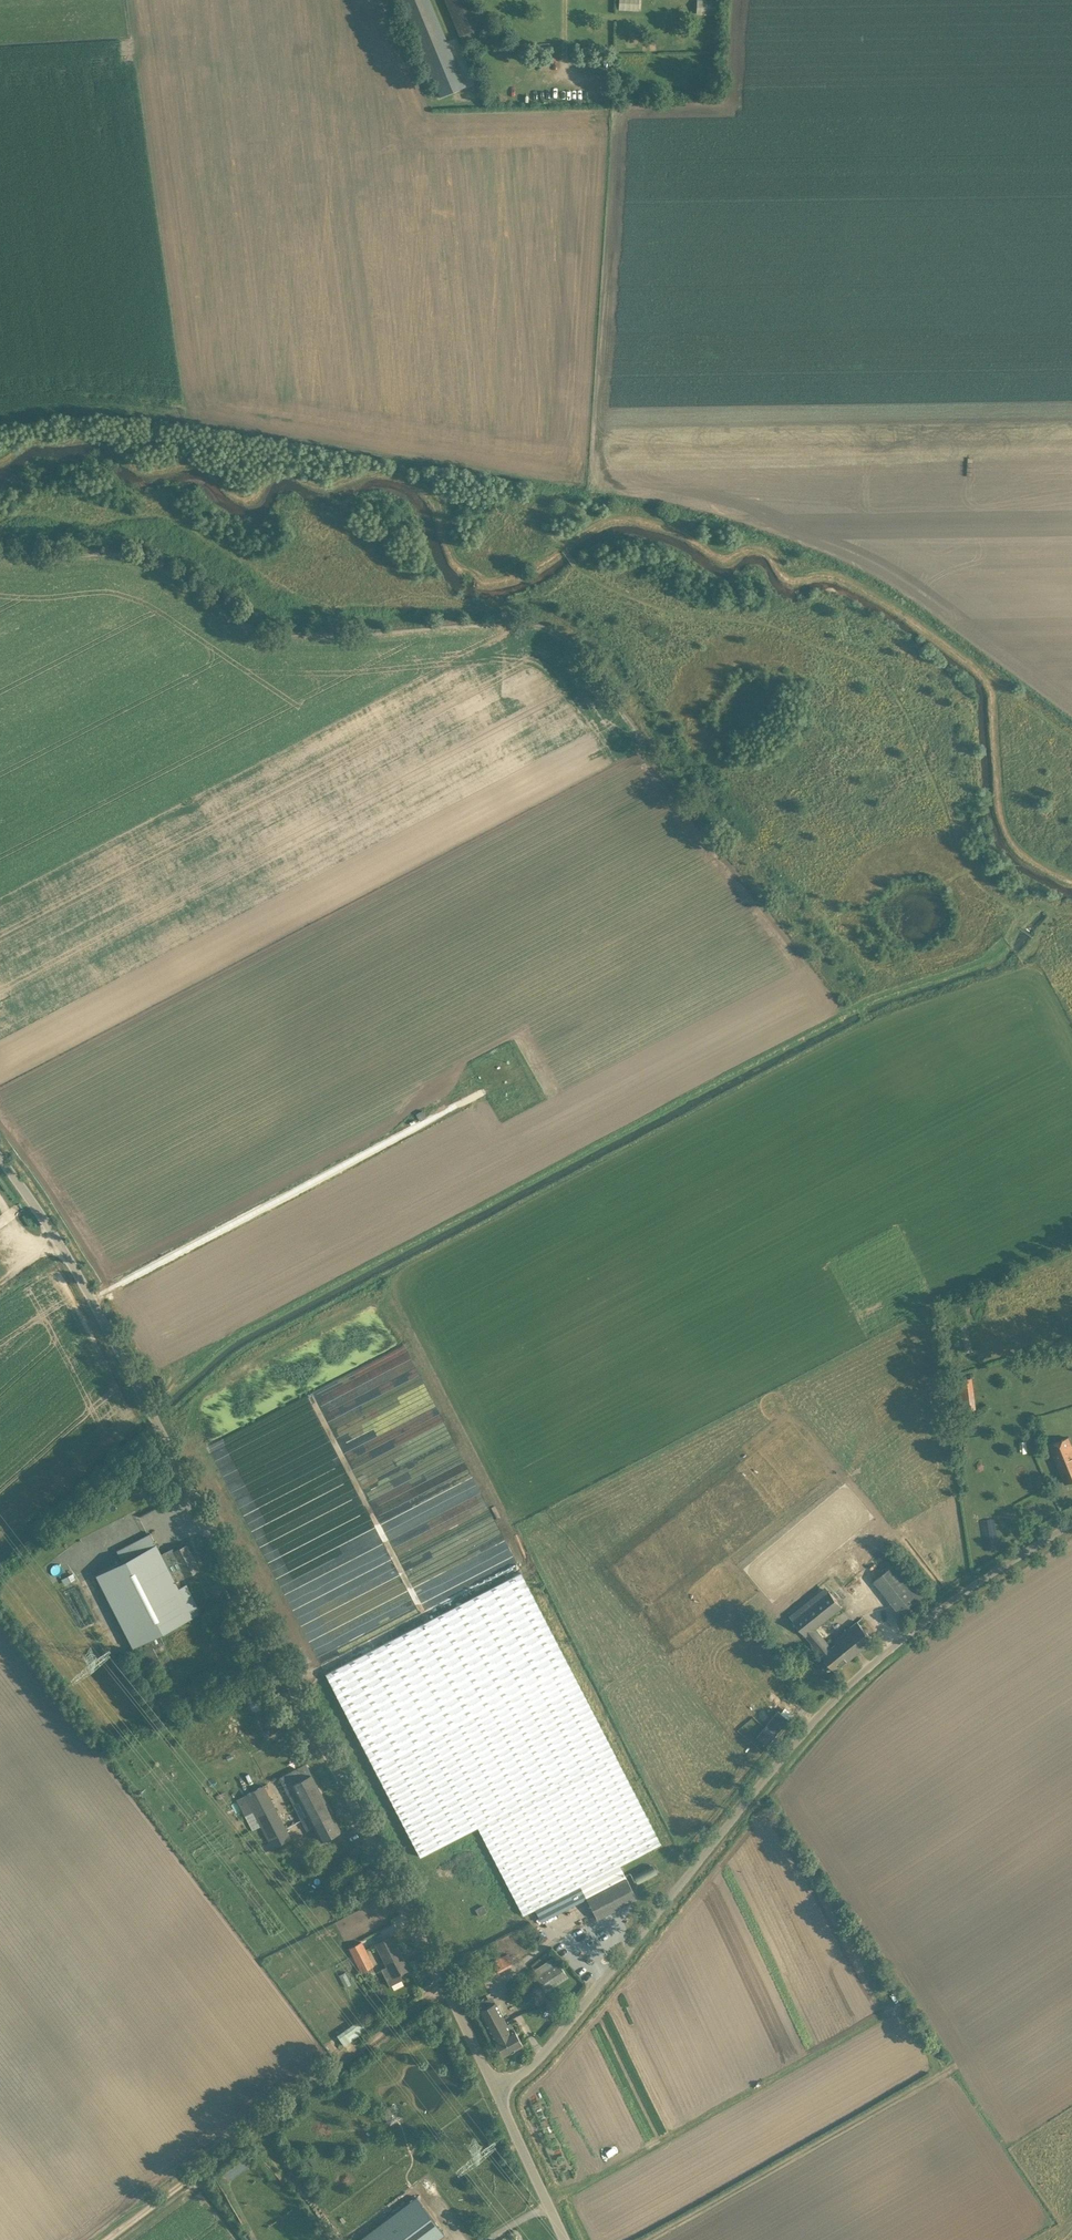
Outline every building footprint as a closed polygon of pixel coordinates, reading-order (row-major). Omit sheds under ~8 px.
[(454,91),(456,95),(464,92),(463,87),(465,86),(429,0),(401,0),(441,96),(454,91)] [(460,36),(464,45),(479,38),(476,29),(484,26),(474,0),(445,0),(460,36)] [(619,9),(638,9),(638,0),(619,0),(619,9)] [(696,13),(716,14),(716,0),(696,0),(696,13)] [(686,49),(686,39),(674,39),(674,48),(686,49)] [(958,1324),(961,1354),(973,1353),(970,1323),(958,1324)] [(956,1379),(960,1410),(977,1408),(973,1377),(956,1379)] [(1050,1444),(1066,1483),(1071,1481),(1071,1446),(1068,1437),(1050,1444)] [(79,1511),(70,1519),(77,1528),(87,1519),(79,1511)] [(143,1640),(159,1632),(200,1611),(186,1583),(178,1587),(175,1581),(199,1569),(187,1544),(174,1551),(172,1548),(160,1554),(150,1532),(124,1546),(116,1550),(121,1559),(95,1573),(132,1646),(143,1640)] [(923,1596),(916,1588),(896,1563),(889,1569),(875,1581),(901,1613),(923,1596)] [(661,1844),(521,1571),(325,1673),(420,1856),(478,1826),(523,1915),(580,1886),(597,1918),(637,1898),(620,1865),(661,1844)] [(73,1573),(61,1579),(64,1584),(71,1582),(75,1578),(73,1573)] [(789,1615),(835,1670),(873,1639),(858,1622),(834,1641),(837,1645),(832,1649),(815,1629),(842,1607),(825,1586),(789,1615)] [(227,1599),(224,1592),(214,1597),(217,1604),(218,1603),(227,1599)] [(143,1640),(146,1645),(142,1647),(150,1662),(137,1669),(160,1714),(166,1710),(165,1707),(167,1706),(164,1699),(160,1701),(145,1672),(157,1666),(177,1707),(252,1669),(218,1603),(217,1604),(207,1609),(209,1612),(203,1615),(229,1665),(184,1687),(163,1644),(164,1643),(160,1634),(159,1632),(143,1640)] [(757,1737),(768,1745),(789,1719),(779,1710),(757,1737)] [(320,1841),(341,1830),(306,1763),(279,1777),(306,1829),(312,1825),(320,1841)] [(263,1785),(244,1795),(236,1799),(240,1805),(252,1830),(260,1825),(272,1848),(291,1838),(263,1785)] [(362,1854),(358,1845),(350,1849),(355,1858),(362,1854)] [(627,1879),(631,1877),(634,1883),(656,1872),(652,1864),(626,1877),(627,1879)] [(483,1904),(475,1909),(479,1916),(487,1911),(483,1904)] [(392,1935),(375,1944),(387,1966),(381,1969),(389,1985),(402,1979),(399,1973),(408,1968),(392,1935)] [(361,1942),(349,1948),(348,1948),(332,1956),(338,1967),(354,1958),(360,1971),(373,1965),(361,1942)] [(498,1971),(514,1963),(508,1951),(492,1959),(498,1971)] [(557,1961),(536,1975),(544,1989),(566,1974),(557,1961)] [(502,2055),(522,2044),(511,2021),(507,2024),(495,2001),(478,2010),(494,2039),(502,2055)] [(381,2109),(389,2123),(403,2115),(395,2101),(381,2109)] [(443,2238),(450,2233),(422,2195),(360,2239),(440,2239),(443,2238)]
